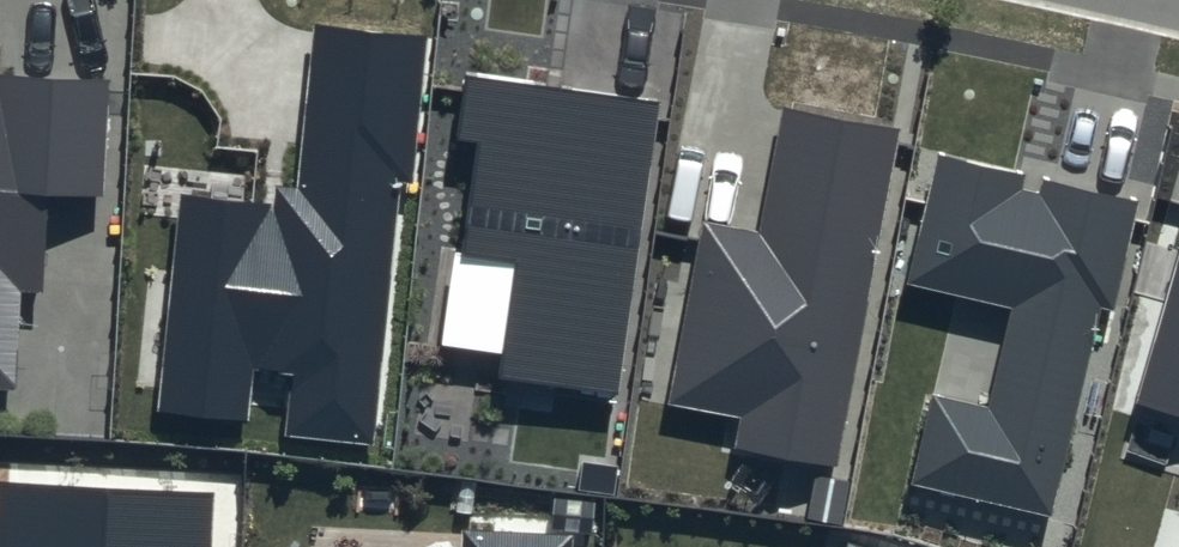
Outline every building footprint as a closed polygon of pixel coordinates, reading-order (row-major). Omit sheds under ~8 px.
[(271,205),(180,195),(157,412),(250,421),(255,371),(291,375),(284,437),(372,446),(400,180),(413,181),(429,33),(314,21),(296,187),(273,185),(271,205)] [(14,389),(20,290),(41,292),(47,196),(105,200),(112,79),(0,73),(0,389),(14,389)] [(661,103),(466,76),(458,138),(478,141),(462,255),(512,262),(496,379),(620,396),(661,103)] [(837,466),(900,128),(782,106),(758,234),(700,223),(666,404),(738,418),(733,447),(837,466)] [(1025,174),(941,154),(910,282),(1014,307),(989,410),(932,396),(911,483),(1049,516),(1100,307),(1114,311),(1141,201),(1043,178),(1039,192),(1022,187),(1025,174)] [(1137,402),(1178,414),(1178,261),(1137,402)] [(213,492),(0,482),(0,546),(210,546),(213,492)] [(570,536),(463,532),(462,546),(570,546),(570,536)]
